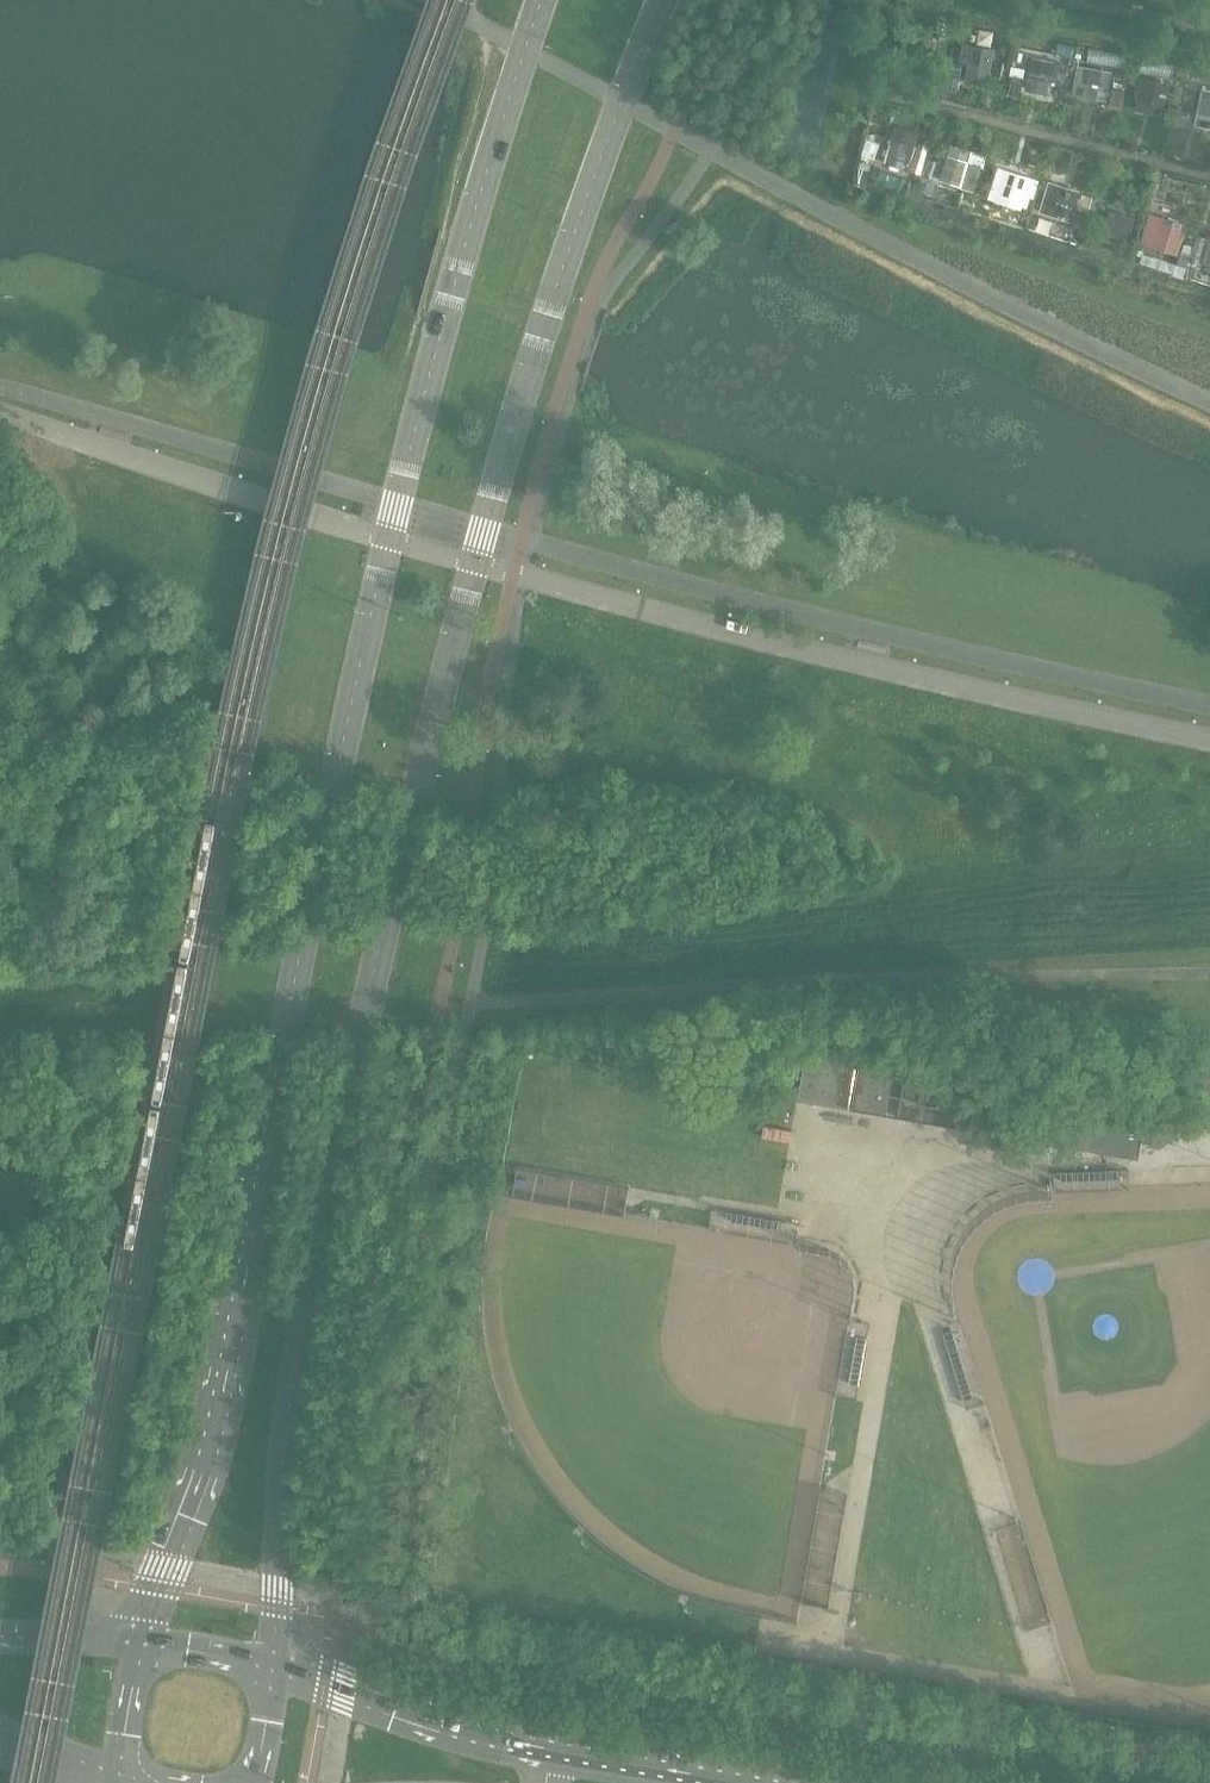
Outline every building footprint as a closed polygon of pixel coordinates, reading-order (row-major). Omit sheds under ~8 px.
[(988,81),(999,31),(980,27),(977,43),(967,40),(960,75),(988,81)] [(1089,63),(1127,65),(1127,52),(1090,51),(1089,63)] [(1025,91),(1067,94),(1069,55),(1023,52),(1022,66),(1026,66),(1025,91)] [(1145,59),(1143,70),(1167,74),(1169,63),(1145,59)] [(1074,92),(1124,102),(1130,73),(1079,63),(1074,92)] [(1165,85),(1143,80),(1138,104),(1159,109),(1165,85)] [(1199,117),(1209,119),(1209,93),(1204,92),(1199,117)] [(908,153),(911,143),(891,137),(883,163),(908,170),(913,154),(908,153)] [(961,187),(971,152),(950,145),(946,159),(947,159),(940,181),(961,187)] [(1008,174),(1001,202),(1019,207),(1026,179),(1008,174)] [(1071,221),(1076,206),(1055,200),(1051,215),(1071,221)] [(1127,238),(1133,218),(1109,210),(1103,231),(1127,238)] [(1176,255),(1183,236),(1158,228),(1152,248),(1176,255)] [(886,1116),(898,1048),(808,1033),(797,1100),(886,1116)] [(965,1069),(906,1059),(897,1118),(955,1127),(965,1069)] [(1144,1120),(1075,1108),(1068,1146),(1137,1158),(1144,1120)]
